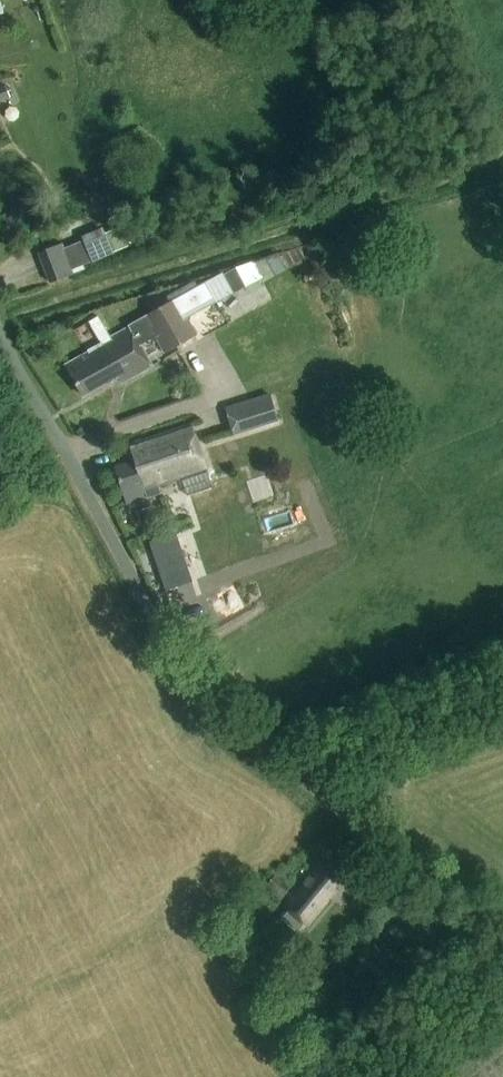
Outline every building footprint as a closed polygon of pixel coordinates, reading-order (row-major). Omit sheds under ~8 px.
[(0,90),(0,103),(11,98),(6,88),(0,90)] [(83,238),(94,262),(129,247),(120,227),(107,233),(105,228),(83,238)] [(64,242),(39,252),(51,282),(86,267),(77,246),(67,250),(64,242)] [(254,262),(236,268),(247,287),(262,278),(254,262)] [(102,345),(68,363),(84,392),(118,373),(121,379),(149,363),(138,342),(154,333),(162,349),(194,332),(187,319),(246,287),(236,268),(129,326),(111,336),(99,315),(89,322),(102,345)] [(279,424),(270,395),(226,408),(235,437),(279,424)] [(157,482),(204,467),(190,420),(128,440),(134,458),(113,464),(125,501),(160,490),(157,482)] [(153,508),(143,512),(147,522),(157,519),(153,508)] [(176,535),(151,543),(159,568),(185,560),(176,535)] [(287,907),(288,908),(280,917),(300,934),(337,889),(334,887),(345,874),(330,862),(327,865),(323,862),(287,907)] [(290,888),(276,876),(269,885),(283,896),(290,888)]
